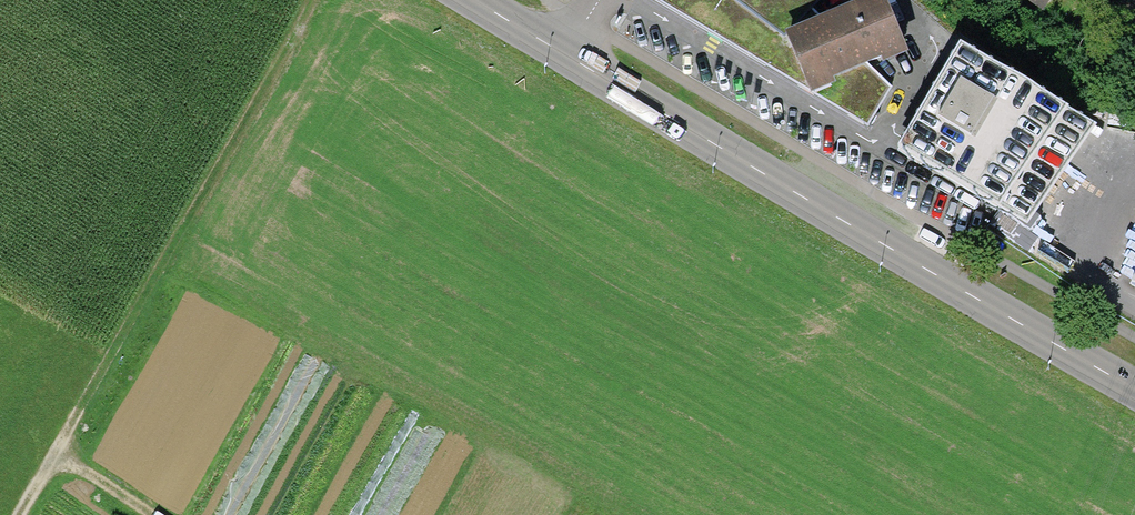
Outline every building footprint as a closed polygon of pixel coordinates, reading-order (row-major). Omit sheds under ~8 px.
[(811,90),(787,34),(825,18),(804,12),(817,0),(650,0),(811,90)] [(787,34),(811,90),(868,67),(906,50),(885,0),(869,0),(825,18),(787,34)] [(1039,9),(1045,0),(1027,0),(1039,9)] [(900,150),(1028,226),(1089,123),(962,47),(900,150)] [(890,88),(868,67),(811,90),(866,125),(890,88)] [(1122,285),(1134,292),(1134,260),(1122,285)]
